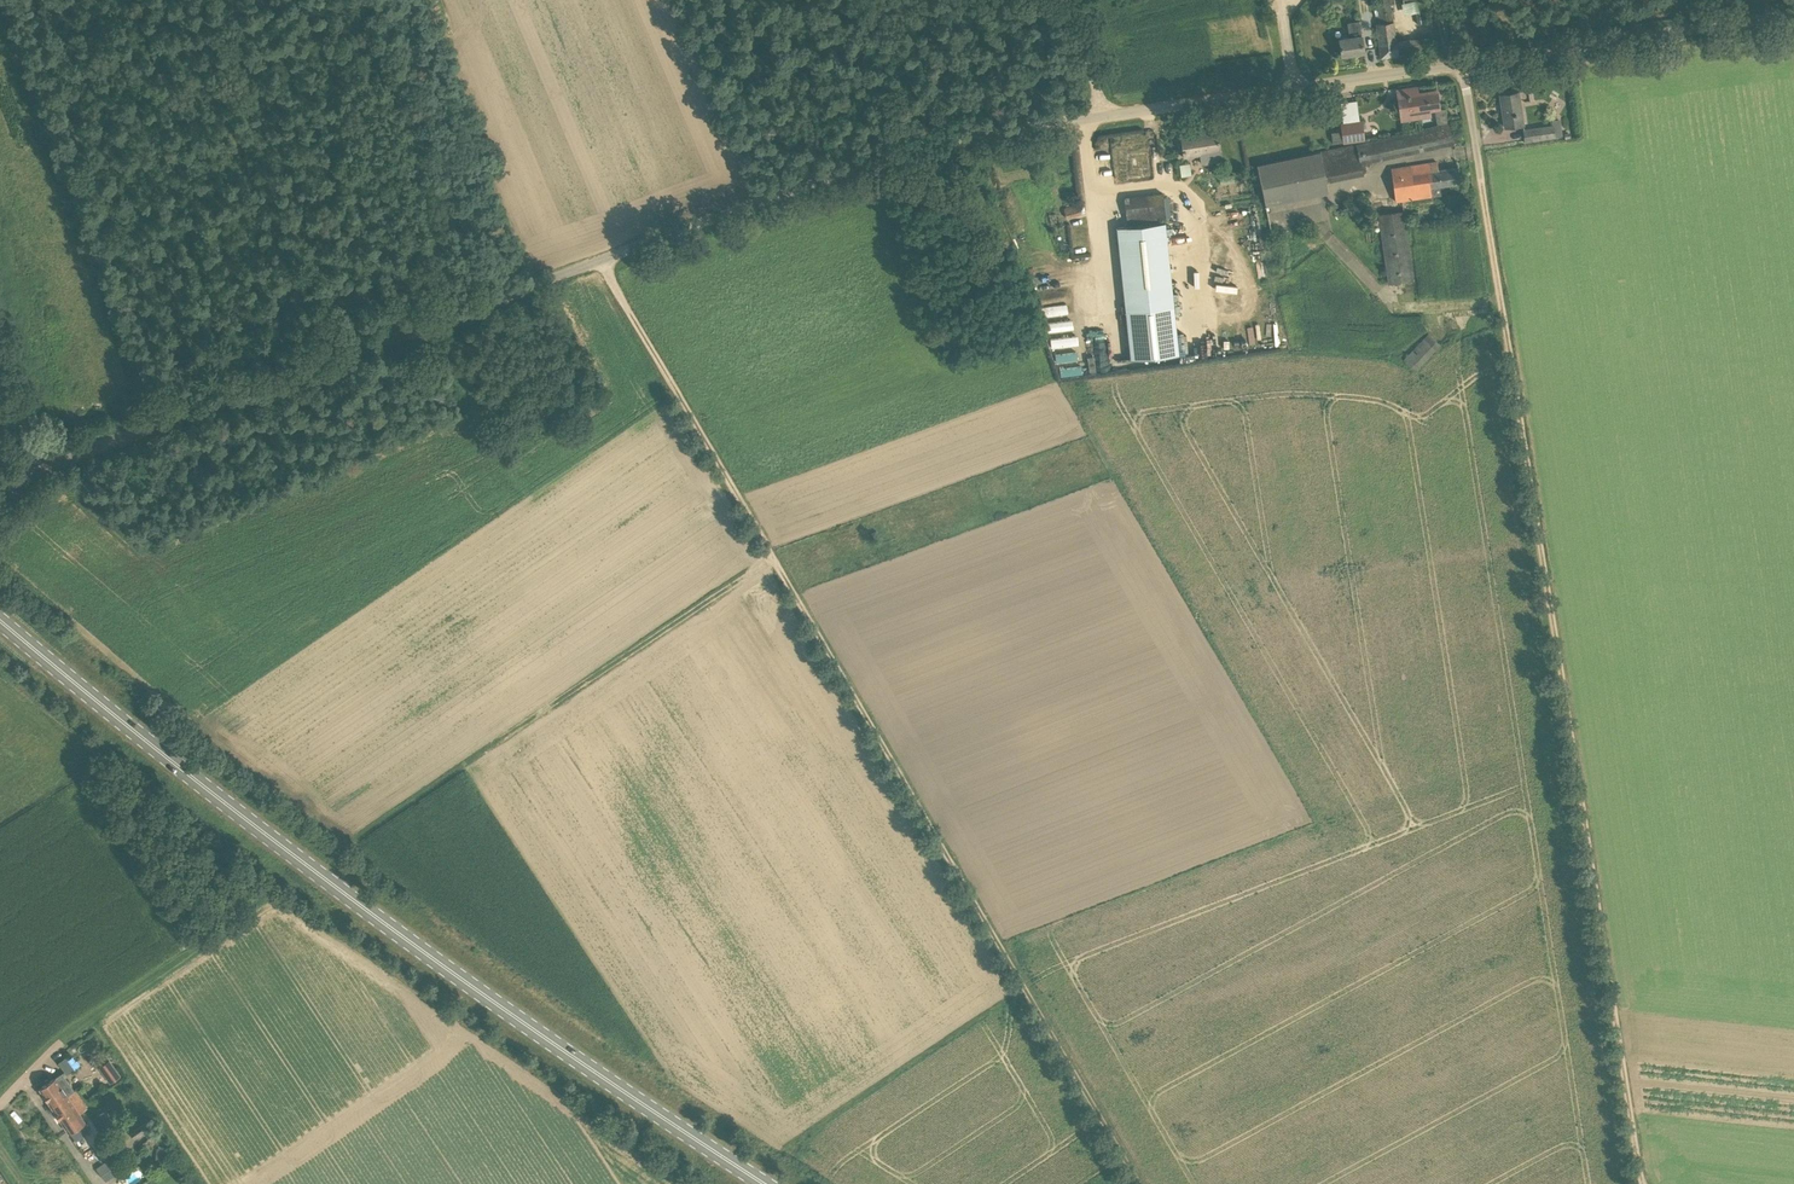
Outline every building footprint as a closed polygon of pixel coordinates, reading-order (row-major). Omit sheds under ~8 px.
[(1380,24),(1377,24),(1381,58),(1419,53),(1428,50),(1425,37),(1397,42),(1397,40),(1396,40),(1394,22),(1390,0),(1376,0),(1380,24)] [(1404,5),(1414,3),(1419,25),(1428,23),(1423,0),(1403,0),(1404,5)] [(1360,21),(1348,23),(1350,37),(1340,39),(1342,55),(1364,52),(1362,35),(1360,21)] [(1438,91),(1419,94),(1417,87),(1397,90),(1400,106),(1401,120),(1430,116),(1429,108),(1440,107),(1438,91)] [(1519,92),(1501,95),(1505,127),(1524,125),(1519,92)] [(1550,120),(1551,126),(1552,126),(1554,136),(1555,137),(1563,136),(1561,119),(1550,120)] [(1362,122),(1342,125),(1344,142),(1364,139),(1362,122)] [(1363,163),(1440,146),(1454,143),(1450,124),(1267,162),(1275,193),(1364,174),(1363,163)] [(1526,141),(1554,136),(1552,126),(1551,126),(1524,130),(1526,141)] [(1218,132),(1182,137),(1185,157),(1221,151),(1218,132)] [(1461,183),(1458,167),(1439,170),(1438,162),(1392,170),(1396,202),(1430,197),(1429,188),(1461,183)] [(1181,163),(1181,175),(1192,174),(1191,163),(1181,163)] [(1164,192),(1124,197),(1126,220),(1167,215),(1164,192)] [(1064,207),(1068,218),(1083,213),(1078,202),(1064,207)] [(1404,211),(1379,215),(1389,283),(1414,280),(1404,211)] [(1165,222),(1117,228),(1133,359),(1179,353),(1165,222)] [(1131,359),(1121,263),(1049,271),(1054,318),(1041,320),(1043,345),(1057,344),(1060,367),(1131,359)] [(1240,328),(1243,349),(1250,348),(1248,327),(1240,328)] [(1430,331),(1404,359),(1416,370),(1442,343),(1430,331)] [(1195,353),(1195,338),(1183,338),(1183,353),(1195,353)] [(68,1061),(75,1070),(79,1066),(73,1057),(68,1061)] [(66,1058),(59,1063),(68,1075),(74,1070),(66,1058)] [(110,1060),(99,1067),(110,1083),(121,1076),(110,1060)] [(52,1106),(74,1091),(63,1073),(40,1088),(52,1106)] [(80,1114),(87,1109),(88,1108),(76,1090),(74,1091),(52,1106),(64,1124),(70,1133),(71,1134),(76,1141),(91,1131),(85,1123),(86,1122),(80,1114)] [(129,1131),(134,1139),(151,1128),(147,1120),(129,1131)] [(157,1148),(155,1160),(166,1161),(168,1149),(157,1148)] [(126,1167),(117,1154),(97,1167),(106,1180),(126,1167)]
